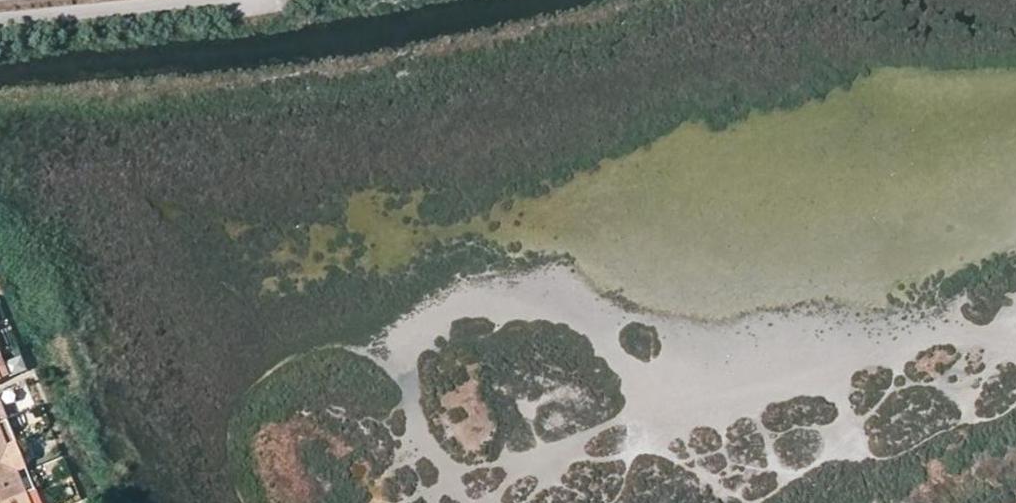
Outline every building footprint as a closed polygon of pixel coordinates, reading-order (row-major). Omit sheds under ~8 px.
[(0,447),(0,454),(7,471),(16,467),(7,444),(0,447)] [(7,471),(0,454),(0,502),(21,502),(7,471)]
